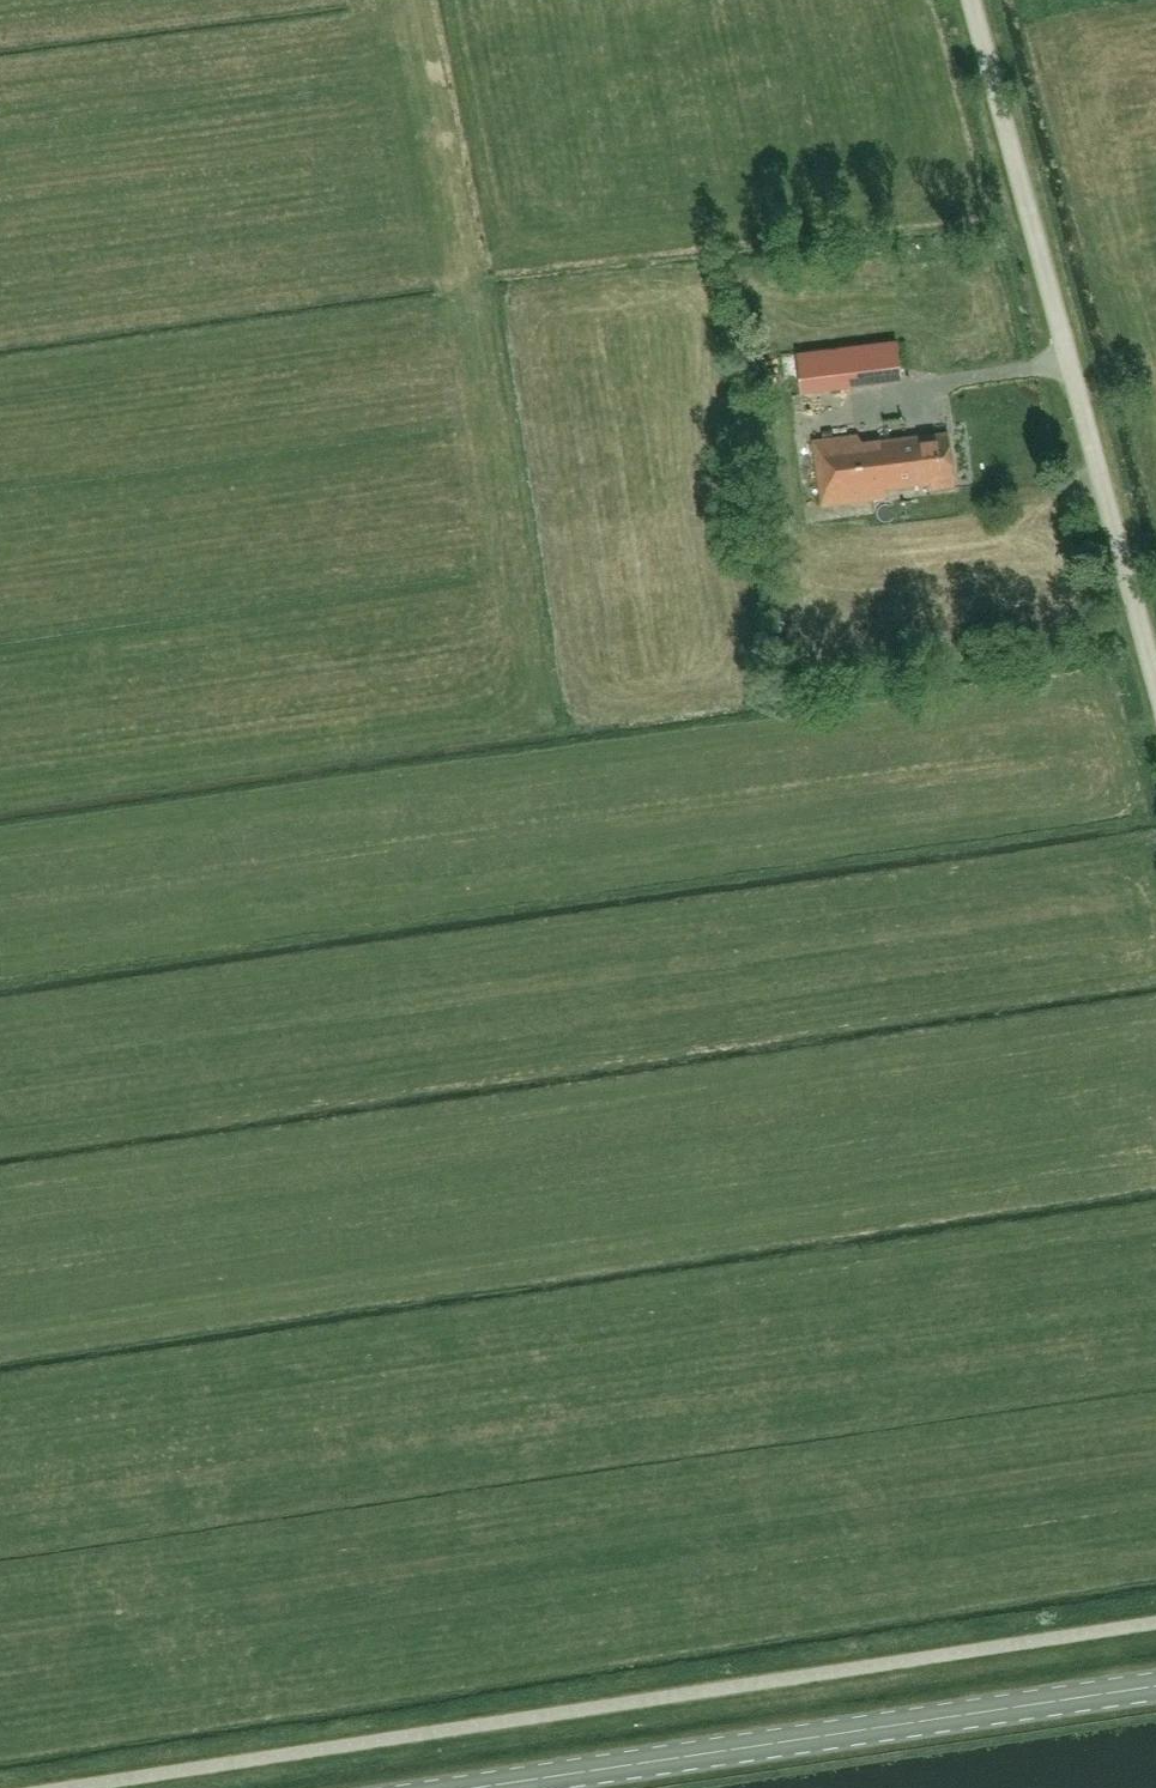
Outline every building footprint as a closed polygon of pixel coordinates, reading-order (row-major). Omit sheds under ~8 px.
[(877,343),(797,353),(802,395),(883,385),(877,343)] [(956,487),(949,432),(863,442),(860,435),(814,440),(822,506),(888,497),(887,489),(932,483),(933,490),(956,487)]
